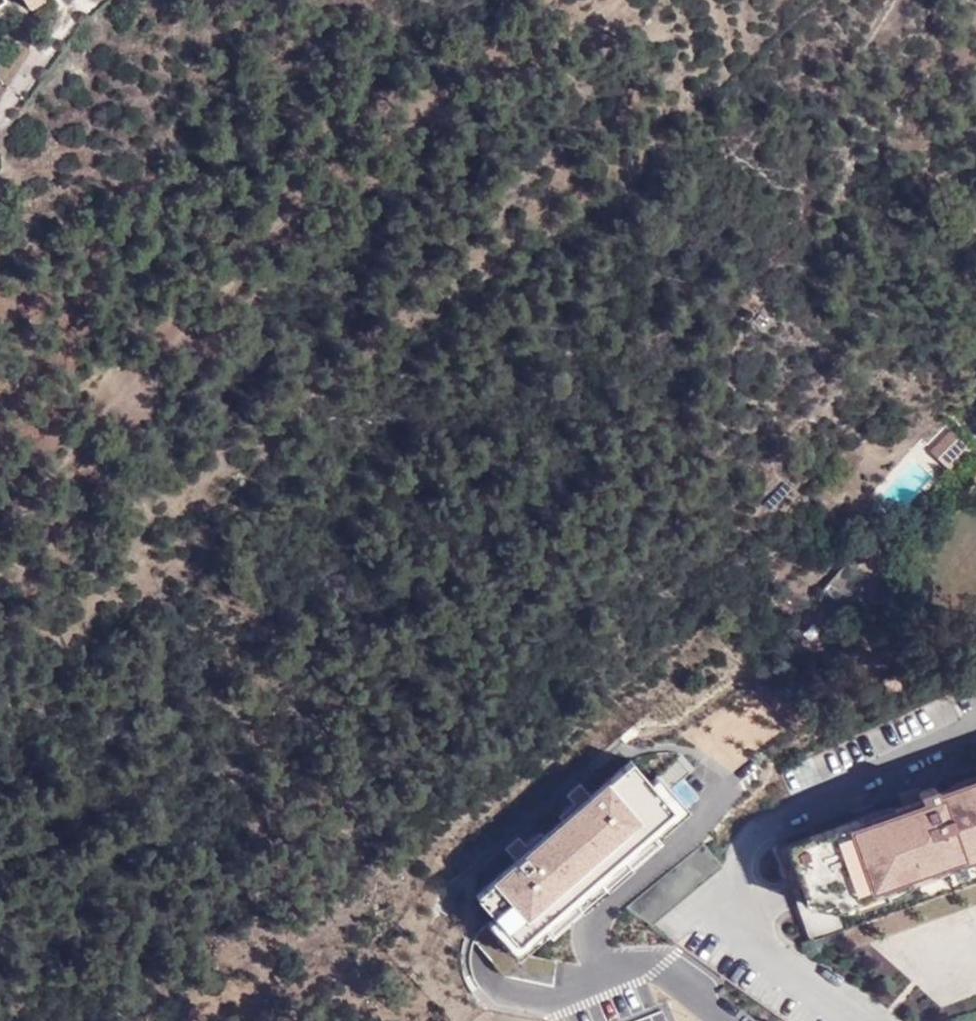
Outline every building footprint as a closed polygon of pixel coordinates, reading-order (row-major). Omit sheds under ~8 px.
[(966,441),(954,428),(934,450),(947,463),(966,441)] [(556,961),(529,955),(581,910),(582,912),(632,868),(631,867),(692,814),(658,776),(650,782),(631,760),(591,796),(580,783),(567,795),(574,804),(555,820),(558,824),(540,840),(537,836),(522,849),(515,841),(501,852),(512,864),(476,896),(494,917),(484,926),(477,934),(473,940),(505,976),(553,985),(556,961)] [(810,934),(817,938),(975,882),(975,784),(957,791),(956,786),(939,792),(937,785),(924,790),(922,786),(901,794),(905,804),(880,813),(876,803),(855,810),(858,818),(778,846),(810,934)] [(655,924),(724,864),(704,841),(629,906),(655,924)]
